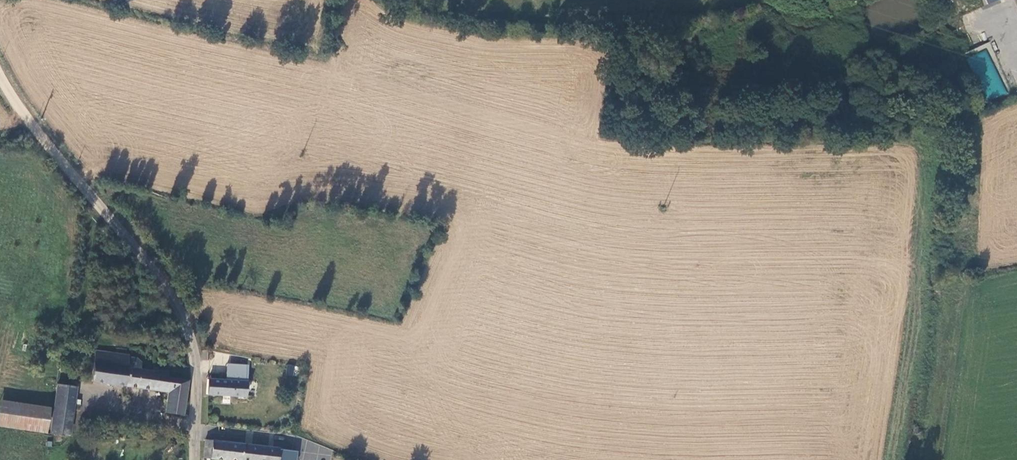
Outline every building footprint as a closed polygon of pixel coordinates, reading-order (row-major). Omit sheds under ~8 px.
[(972,57),(987,100),(1004,94),(989,51),(972,57)] [(188,392),(189,380),(169,377),(170,372),(160,370),(160,372),(142,369),(142,363),(138,359),(128,357),(129,355),(96,350),(93,382),(168,392),(167,413),(184,417),(188,392)] [(209,368),(208,379),(245,383),(245,370),(209,368)] [(245,383),(208,379),(208,397),(244,398),(245,383)] [(75,404),(78,387),(59,384),(52,433),(71,436),(74,410),(81,411),(81,405),(75,404)] [(0,401),(0,402),(0,425),(46,432),(50,409),(0,401)] [(207,440),(205,457),(228,459),(278,459),(279,449),(207,440)] [(294,451),(279,449),(278,459),(293,459),(294,451)]
